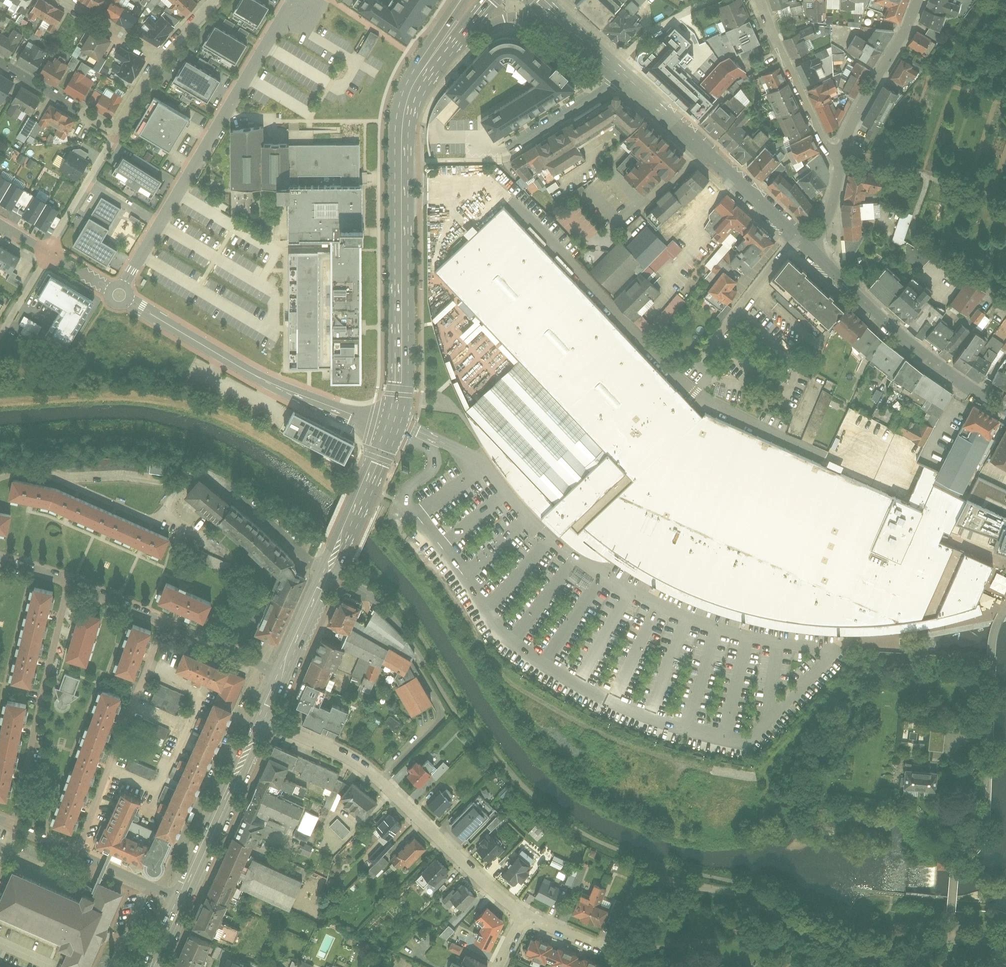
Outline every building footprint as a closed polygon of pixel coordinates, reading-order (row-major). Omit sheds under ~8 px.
[(12,0),(25,8),(30,0),(13,0),(12,0)] [(67,13),(44,0),(37,0),(26,19),(33,23),(38,16),(50,23),(46,29),(54,34),(67,13)] [(86,1),(99,9),(104,0),(87,0),(86,1)] [(111,0),(104,13),(117,20),(124,8),(111,0)] [(173,4),(184,16),(197,5),(193,0),(178,0),(173,4)] [(259,25),(270,6),(260,0),(242,0),(236,12),(259,25)] [(408,42),(436,0),(391,0),(387,5),(379,0),(357,0),(353,5),(408,42)] [(599,29),(625,1),(624,0),(574,0),(572,3),(599,29)] [(599,29),(611,40),(611,43),(621,42),(621,40),(641,20),(635,15),(637,12),(634,9),(644,0),(630,0),(627,3),(625,1),(599,29)] [(741,0),(738,0),(718,9),(728,30),(750,20),(741,0)] [(775,8),(798,1),(797,0),(772,0),(775,8)] [(801,2),(812,2),(812,20),(821,20),(821,7),(824,7),(824,0),(801,0),(801,2)] [(867,0),(840,0),(840,9),(853,9),(853,2),(867,2),(867,0)] [(884,5),(879,15),(895,21),(903,0),(871,0),(884,5)] [(921,22),(941,29),(947,12),(956,15),(960,4),(950,0),(929,0),(921,22)] [(124,8),(117,20),(130,27),(137,15),(124,8)] [(780,12),(780,21),(798,20),(798,12),(780,12)] [(147,34),(156,44),(174,28),(162,15),(154,22),(149,16),(143,21),(151,30),(147,34)] [(760,43),(750,20),(728,30),(726,31),(737,54),(760,43)] [(815,24),(785,37),(795,57),(812,50),(808,40),(819,35),(815,24)] [(831,33),(829,24),(819,26),(821,35),(831,33)] [(216,25),(204,45),(236,64),(248,44),(216,25)] [(644,68),(699,120),(714,105),(689,81),(691,78),(686,73),(699,58),(690,50),(696,45),(675,25),(650,52),(647,50),(643,50),(640,50),(637,51),(634,53),(633,57),(633,60),(634,64),(636,67),(639,68),(642,68),(644,68)] [(855,33),(844,52),(871,67),(892,28),(872,27),(865,38),(855,33)] [(80,49),(98,59),(110,38),(92,28),(80,49)] [(916,29),(907,42),(922,52),(931,39),(916,29)] [(9,56),(21,36),(13,31),(8,38),(0,34),(0,50),(9,56)] [(379,38),(370,33),(359,53),(367,58),(379,38)] [(482,118),(494,139),(575,88),(565,79),(567,77),(553,64),(552,65),(528,43),(525,40),(521,38),(518,36),(514,35),(510,35),(506,35),(501,36),(496,38),(490,43),(447,89),(464,105),(505,60),(507,59),(509,59),(511,60),(537,83),(482,118)] [(18,61),(34,71),(46,52),(30,42),(18,61)] [(110,69),(131,82),(135,76),(136,76),(145,61),(131,53),(130,54),(120,48),(116,56),(125,62),(121,69),(113,64),(110,69)] [(899,55),(888,75),(900,81),(904,73),(912,77),(917,69),(909,65),(911,61),(899,55)] [(39,74),(57,85),(67,68),(49,57),(39,74)] [(213,71),(218,61),(210,57),(207,61),(199,57),(196,62),(213,71)] [(810,57),(798,63),(806,82),(820,76),(817,68),(821,65),(818,57),(812,60),(810,57)] [(715,97),(733,79),(743,72),(730,58),(719,65),(701,87),(715,97)] [(187,60),(174,82),(210,103),(223,81),(187,60)] [(870,69),(856,61),(840,89),(854,97),(870,69)] [(763,91),(783,82),(774,64),(755,73),(763,91)] [(65,88),(82,99),(90,85),(81,79),(84,74),(76,69),(65,88)] [(12,82),(0,75),(0,100),(1,101),(12,82)] [(834,76),(809,87),(817,106),(830,100),(827,94),(839,88),(834,76)] [(803,126),(783,82),(763,91),(761,92),(781,135),(803,126)] [(700,125),(711,136),(748,96),(735,84),(729,91),(731,94),(727,98),(721,106),(719,105),(700,125)] [(880,86),(862,121),(879,130),(898,95),(880,86)] [(12,105),(7,113),(16,119),(21,111),(31,117),(41,101),(20,88),(10,104),(12,105)] [(90,105),(111,115),(121,96),(114,93),(110,99),(96,92),(90,105)] [(608,127),(622,142),(644,119),(617,93),(609,92),(561,123),(577,148),(608,127)] [(171,150),(191,119),(156,98),(137,129),(171,150)] [(830,100),(817,106),(827,128),(840,123),(835,112),(830,100)] [(57,129),(55,132),(67,139),(78,121),(50,104),(38,125),(44,128),(47,123),(57,129)] [(840,104),(835,112),(842,116),(847,107),(840,104)] [(725,148),(741,130),(739,128),(749,116),(741,109),(714,139),(725,148)] [(684,157),(644,119),(622,142),(628,148),(614,162),(644,191),(661,173),(665,177),(684,157)] [(577,148),(561,123),(532,142),(539,153),(552,172),(581,153),(577,148)] [(256,124),(226,129),(226,186),(259,186),(286,185),(287,240),(331,240),(358,240),(360,171),(360,144),(314,144),(257,145),(256,124)] [(741,130),(725,148),(742,164),(766,137),(754,126),(747,135),(741,130)] [(814,147),(807,130),(785,140),(793,157),(814,147)] [(539,153),(532,142),(509,156),(523,179),(535,172),(528,160),(539,153)] [(764,148),(746,166),(761,180),(784,156),(778,151),(775,155),(772,152),(770,154),(764,148)] [(79,179),(88,162),(69,152),(60,169),(79,179)] [(807,168),(791,179),(804,196),(822,184),(824,171),(811,152),(801,159),(807,168)] [(54,156),(52,164),(58,166),(61,158),(54,156)] [(125,156),(114,173),(124,179),(135,162),(125,156)] [(135,162),(124,179),(133,185),(144,168),(135,162)] [(781,163),(774,171),(778,175),(786,168),(781,163)] [(694,166),(669,192),(679,201),(683,204),(688,198),(707,178),(694,166)] [(144,168),(133,185),(143,191),(154,174),(144,168)] [(773,170),(762,183),(800,218),(811,205),(804,196),(791,179),(788,183),(778,175),(774,171),(773,170)] [(154,174),(143,191),(153,197),(164,180),(154,174)] [(846,175),(841,201),(863,200),(865,189),(879,191),(880,181),(846,175)] [(1,203),(10,186),(0,180),(0,203),(1,203)] [(10,186),(1,203),(13,210),(23,192),(10,186)] [(669,192),(647,214),(656,223),(679,201),(669,192)] [(463,194),(450,201),(453,207),(466,199),(463,194)] [(74,245),(114,267),(124,251),(104,240),(122,208),(101,197),(74,245)] [(732,250),(723,260),(741,275),(775,236),(730,197),(705,226),(732,250)] [(34,198),(24,216),(37,222),(46,204),(34,198)] [(863,200),(841,201),(843,232),(860,231),(860,215),(874,215),(873,200),(863,200)] [(46,204),(37,222),(49,229),(59,211),(46,204)] [(503,205),(435,271),(519,360),(469,408),(500,454),(505,461),(510,468),(521,482),(530,494),(542,510),(561,530),(569,523),(577,517),(583,524),(591,531),(618,553),(638,565),(653,574),(671,585),(695,595),(713,602),(728,607),(739,609),(753,613),(771,617),(787,619),(805,621),(820,623),(832,623),(843,624),(855,623),(870,623),(882,623),(892,622),(903,621),(918,619),(934,616),(953,612),(978,605),(988,580),(995,565),(989,562),(939,540),(943,531),(949,534),(954,522),(966,499),(930,482),(933,477),(936,470),(922,464),(906,502),(704,412),(702,415),(690,402),(503,205)] [(907,210),(897,207),(889,232),(900,235),(907,210)] [(626,244),(645,264),(666,244),(647,224),(626,244)] [(860,231),(843,232),(844,258),(852,257),(865,235),(860,231)] [(925,253),(903,238),(892,253),(915,268),(925,253)] [(358,240),(331,240),(331,250),(288,251),(289,365),(330,364),(330,368),(330,380),(361,380),(358,240)] [(590,270),(613,295),(639,271),(645,264),(626,244),(622,240),(590,270)] [(674,240),(641,273),(650,282),(658,273),(656,272),(671,256),(674,259),(683,249),(674,240)] [(7,243),(0,255),(0,267),(17,277),(29,256),(7,243)] [(833,324),(845,310),(831,297),(832,295),(828,292),(827,294),(802,272),(804,270),(800,267),(799,269),(787,259),(770,278),(828,330),(833,324)] [(881,263),(865,282),(884,299),(901,280),(881,263)] [(736,279),(723,269),(707,289),(725,303),(733,293),(728,289),(736,279)] [(639,271),(613,295),(634,316),(659,291),(650,282),(641,273),(639,271)] [(68,343),(94,299),(48,273),(38,290),(66,306),(51,333),(68,343)] [(901,280),(884,299),(904,316),(922,296),(927,290),(907,273),(901,280)] [(961,278),(945,300),(962,312),(969,303),(978,289),(961,278)] [(900,321),(919,336),(936,316),(940,311),(922,296),(904,316),(900,321)] [(977,309),(969,303),(962,312),(961,313),(970,319),(977,309)] [(851,345),(867,326),(847,308),(845,310),(833,324),(851,345)] [(24,316),(17,330),(34,338),(41,324),(24,316)] [(919,336),(935,348),(950,327),(936,316),(919,336)] [(970,330),(955,320),(950,327),(935,348),(933,351),(949,361),(970,330)] [(891,378),(904,360),(867,326),(851,345),(891,378)] [(970,330),(949,361),(973,378),(999,339),(987,331),(982,339),(970,330)] [(1002,388),(1005,379),(1005,360),(1001,358),(990,382),(1002,388)] [(908,397),(921,374),(904,360),(891,378),(888,383),(908,397)] [(921,419),(934,426),(953,392),(921,374),(908,397),(921,404),(919,407),(925,411),(921,419)] [(834,394),(824,390),(803,439),(813,443),(834,394)] [(962,492),(1000,417),(971,403),(936,470),(933,477),(962,492)] [(291,408),(279,429),(342,463),(354,441),(291,408)] [(917,426),(903,418),(897,431),(924,445),(934,426),(921,419),(917,426)] [(1005,424),(986,460),(1005,471),(1005,425),(1005,424)] [(166,473),(167,463),(151,461),(150,471),(166,473)] [(53,483),(11,475),(7,495),(50,504),(160,554),(169,535),(53,483)] [(213,520),(226,504),(194,479),(181,495),(213,520)] [(976,479),(966,499),(954,522),(998,539),(994,549),(1005,554),(1005,491),(976,479)] [(226,504),(213,520),(280,578),(282,574),(294,572),(295,569),(293,564),(294,560),(226,504)] [(0,510),(0,530),(6,531),(10,512),(0,510)] [(230,566),(182,543),(178,551),(226,574),(230,566)] [(294,572),(282,574),(280,578),(271,595),(292,605),(305,577),(294,572)] [(50,592),(31,588),(14,681),(33,685),(50,592)] [(208,606),(166,588),(158,606),(201,624),(208,606)] [(292,605),(271,595),(255,631),(276,641),(292,605)] [(397,692),(414,718),(435,709),(419,680),(412,673),(415,665),(417,659),(413,649),(403,636),(375,613),(368,628),(359,623),(362,613),(339,602),(327,627),(346,634),(341,646),(362,655),(368,658),(367,661),(378,666),(379,661),(398,673),(394,680),(401,691),(397,692)] [(100,618),(82,613),(69,660),(87,665),(100,618)] [(150,635),(130,628),(114,674),(134,680),(150,635)] [(313,662),(334,671),(337,672),(346,651),(321,642),(313,662)] [(157,831),(174,839),(247,678),(186,651),(178,668),(196,676),(192,683),(200,687),(204,680),(222,687),(207,719),(200,716),(196,724),(204,728),(188,763),(181,760),(177,767),(185,771),(169,806),(161,802),(157,811),(165,814),(157,831)] [(368,658),(362,655),(353,675),(363,680),(362,684),(372,688),(381,667),(378,666),(367,661),(368,658)] [(313,662),(304,684),(325,693),(334,671),(313,662)] [(75,697),(81,681),(66,675),(61,691),(56,689),(60,702),(58,704),(58,706),(59,709),(61,711),(63,712),(65,712),(67,711),(69,710),(70,708),(70,705),(80,698),(75,697)] [(325,693),(304,684),(294,709),(306,714),(301,725),(320,733),(322,727),(339,734),(348,713),(331,706),(329,711),(320,707),(325,693)] [(185,697),(160,686),(152,705),(177,715),(185,697)] [(120,701),(100,694),(51,828),(71,835),(120,701)] [(5,703),(0,730),(0,798),(7,800),(25,706),(5,703)] [(391,726),(396,721),(391,716),(386,722),(391,726)] [(170,731),(144,720),(141,728),(166,739),(170,731)] [(943,750),(945,731),(930,729),(928,749),(943,750)] [(270,745),(256,779),(277,788),(303,799),(307,788),(282,777),(287,767),(291,769),(296,756),(270,745)] [(338,774),(296,756),(291,769),(290,772),(331,790),(338,774)] [(409,771),(406,775),(418,786),(436,767),(425,756),(419,762),(414,758),(405,767),(409,771)] [(155,771),(130,760),(127,769),(152,780),(155,771)] [(900,765),(897,787),(930,791),(933,769),(900,765)] [(256,779),(240,816),(260,825),(265,814),(294,826),(302,807),(274,795),(277,788),(256,779)] [(375,799),(351,779),(337,795),(342,799),(340,802),(351,811),(354,807),(362,814),(375,799)] [(438,788),(424,802),(437,814),(451,801),(438,788)] [(160,864),(174,839),(157,831),(132,820),(142,797),(120,789),(96,846),(146,867),(146,870),(148,872),(149,874),(151,874),(154,875),(156,875),(158,873),(160,872),(161,869),(161,866),(160,864)] [(473,796),(449,821),(464,835),(488,811),(473,796)] [(305,811),(297,830),(311,836),(319,817),(305,811)] [(401,824),(387,811),(373,826),(385,839),(369,855),(375,861),(398,837),(393,832),(401,824)] [(240,816),(230,838),(251,847),(260,825),(240,816)] [(486,826),(491,831),(501,820),(496,816),(486,826)] [(350,832),(338,820),(331,827),(344,839),(350,832)] [(486,829),(474,842),(485,853),(498,840),(486,829)] [(426,846),(412,834),(390,857),(396,863),(401,858),(409,865),(426,846)] [(230,838),(204,892),(227,903),(230,897),(237,900),(242,887),(288,907),(300,879),(247,855),(251,847),(230,838)] [(309,855),(313,847),(306,844),(305,847),(303,846),(301,849),(303,850),(302,852),(309,855)] [(506,855),(499,863),(505,868),(502,872),(515,882),(518,878),(521,880),(529,869),(528,868),(532,862),(518,851),(512,859),(506,855)] [(447,868),(435,856),(422,870),(437,884),(447,874),(444,871),(447,868)] [(550,865),(561,868),(564,859),(552,856),(550,865)] [(936,859),(935,865),(946,867),(947,861),(936,859)] [(578,890),(586,867),(580,864),(578,869),(571,866),(564,885),(578,890)] [(60,940),(58,946),(66,950),(60,963),(69,966),(88,966),(123,890),(96,878),(89,893),(80,889),(77,897),(12,867),(0,893),(0,913),(60,940)] [(543,878),(535,895),(553,904),(561,886),(543,878)] [(474,894),(462,882),(455,889),(453,887),(443,897),(448,903),(453,898),(463,906),(474,894)] [(582,892),(573,914),(602,926),(612,902),(603,899),(608,888),(596,883),(591,896),(582,892)] [(204,892),(190,924),(212,934),(213,932),(233,941),(238,930),(219,921),(227,903),(204,892)] [(472,943),(491,949),(502,915),(478,907),(473,924),(477,925),(472,943)] [(449,940),(456,929),(447,924),(440,935),(449,940)] [(172,966),(198,966),(209,941),(187,932),(172,966)] [(530,935),(521,957),(541,965),(542,963),(552,966),(598,966),(599,964),(530,935)] [(448,948),(459,953),(462,946),(451,941),(448,948)] [(217,945),(212,955),(229,962),(233,952),(217,945)] [(458,966),(486,966),(487,966),(465,954),(458,966)] [(297,966),(313,966),(314,964),(301,959),(299,963),(297,966)]
